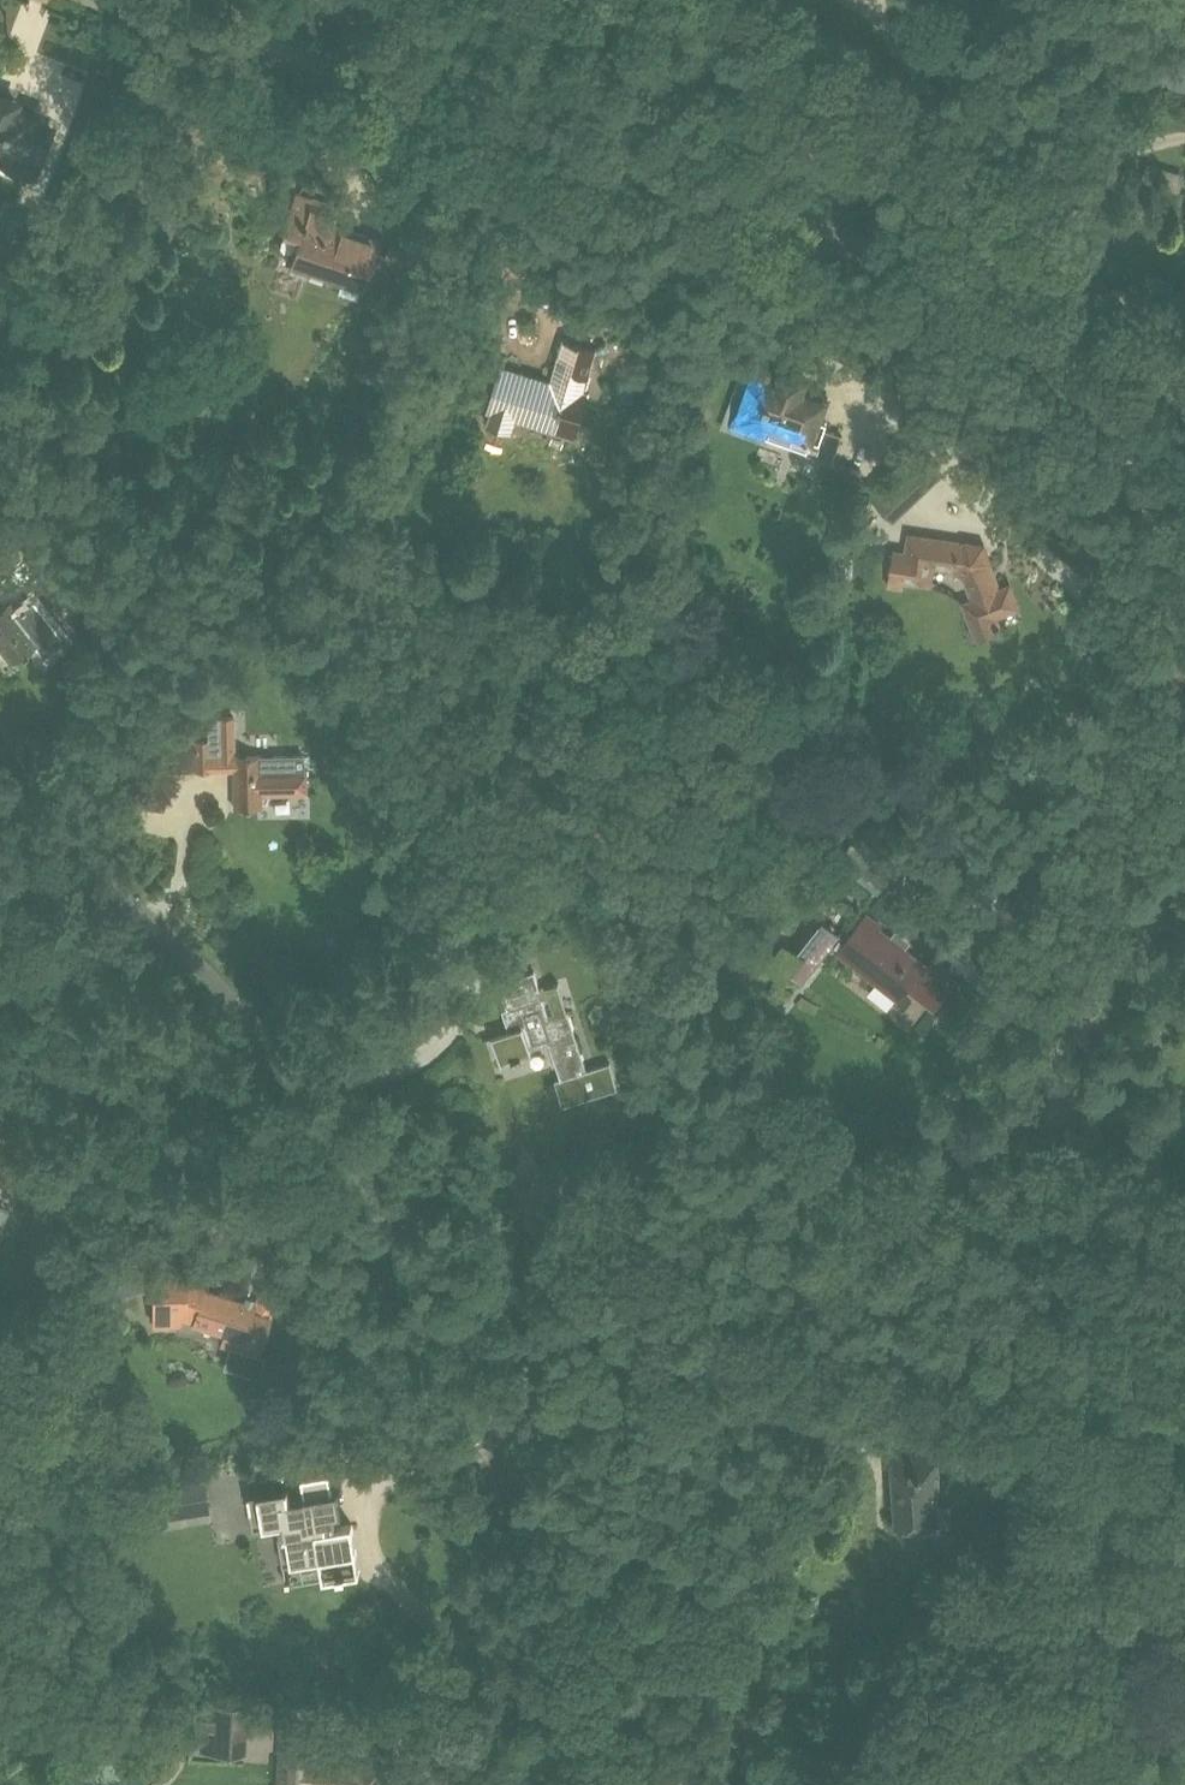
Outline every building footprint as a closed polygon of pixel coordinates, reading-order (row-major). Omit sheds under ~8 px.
[(14,96),(0,91),(0,139),(20,146),(18,153),(14,162),(36,171),(53,124),(35,117),(37,112),(15,104),(18,96),(15,95),(14,96)] [(338,292),(356,298),(362,284),(363,284),(378,237),(334,222),(340,205),(296,190),(283,228),(300,234),(291,260),(343,277),(338,292)] [(515,418),(573,436),(587,390),(583,390),(596,348),(564,338),(551,381),(501,366),(488,409),(491,411),(487,423),(511,430),(515,418)] [(806,452),(833,462),(843,434),(832,430),(824,428),(827,421),(822,419),(829,398),(807,390),(805,393),(800,392),(806,377),(784,369),(782,374),(754,365),(733,422),(807,448),(806,452)] [(584,419),(609,425),(620,375),(595,369),(584,419)] [(846,468),(841,481),(859,488),(864,475),(846,468)] [(987,555),(985,556),(974,548),(975,544),(911,534),(908,552),(894,550),(889,583),(904,585),(905,578),(927,581),(929,564),(954,568),(954,566),(960,566),(969,573),(974,589),(969,590),(972,600),(968,601),(969,605),(968,605),(974,619),(975,619),(982,637),(1004,628),(999,614),(1020,606),(1011,584),(1000,588),(987,555)] [(14,661),(37,643),(44,651),(63,637),(33,598),(18,609),(10,599),(0,607),(0,643),(14,661)] [(304,770),(304,754),(234,755),(234,714),(208,715),(209,738),(195,738),(170,739),(171,770),(214,770),(214,769),(234,769),(235,806),(262,806),(262,794),(307,793),(306,770),(304,770)] [(278,852),(283,837),(265,831),(260,845),(278,852)] [(908,984),(934,1005),(952,983),(907,947),(915,936),(900,925),(892,935),(880,926),(882,923),(867,911),(847,936),(833,926),(835,923),(830,919),(828,922),(822,917),(798,948),(784,939),(776,949),(764,940),(753,954),(785,980),(791,972),(802,980),(831,944),(898,996),(908,984)] [(555,1078),(563,1103),(617,1085),(610,1061),(587,1069),(559,982),(541,988),(535,970),(499,982),(508,1008),(503,1009),(509,1029),(493,1034),(503,1064),(533,1054),(531,1048),(550,1042),(552,1048),(561,1077),(555,1078)] [(225,1342),(261,1354),(273,1315),(288,1290),(272,1280),(257,1304),(207,1289),(206,1291),(190,1286),(190,1276),(156,1277),(157,1322),(182,1322),(183,1311),(199,1316),(197,1323),(228,1332),(225,1342)] [(922,1520),(923,1533),(945,1532),(953,1523),(951,1502),(939,1502),(938,1486),(941,1485),(938,1443),(893,1446),(897,1521),(922,1520)] [(146,1478),(152,1517),(209,1509),(203,1469),(146,1478)] [(322,1555),(326,1575),(360,1570),(353,1522),(338,1524),(336,1512),(342,1511),(339,1489),(333,1490),(330,1473),(302,1477),(305,1497),(291,1499),(289,1488),(251,1494),(253,1510),(263,1508),(265,1523),(284,1520),(286,1534),(280,1535),(284,1561),(322,1555)] [(393,1754),(348,1751),(347,1757),(318,1756),(319,1732),(283,1730),(282,1767),(280,1767),(279,1778),(299,1780),(299,1778),(319,1779),(318,1784),(391,1784),(393,1754)]
